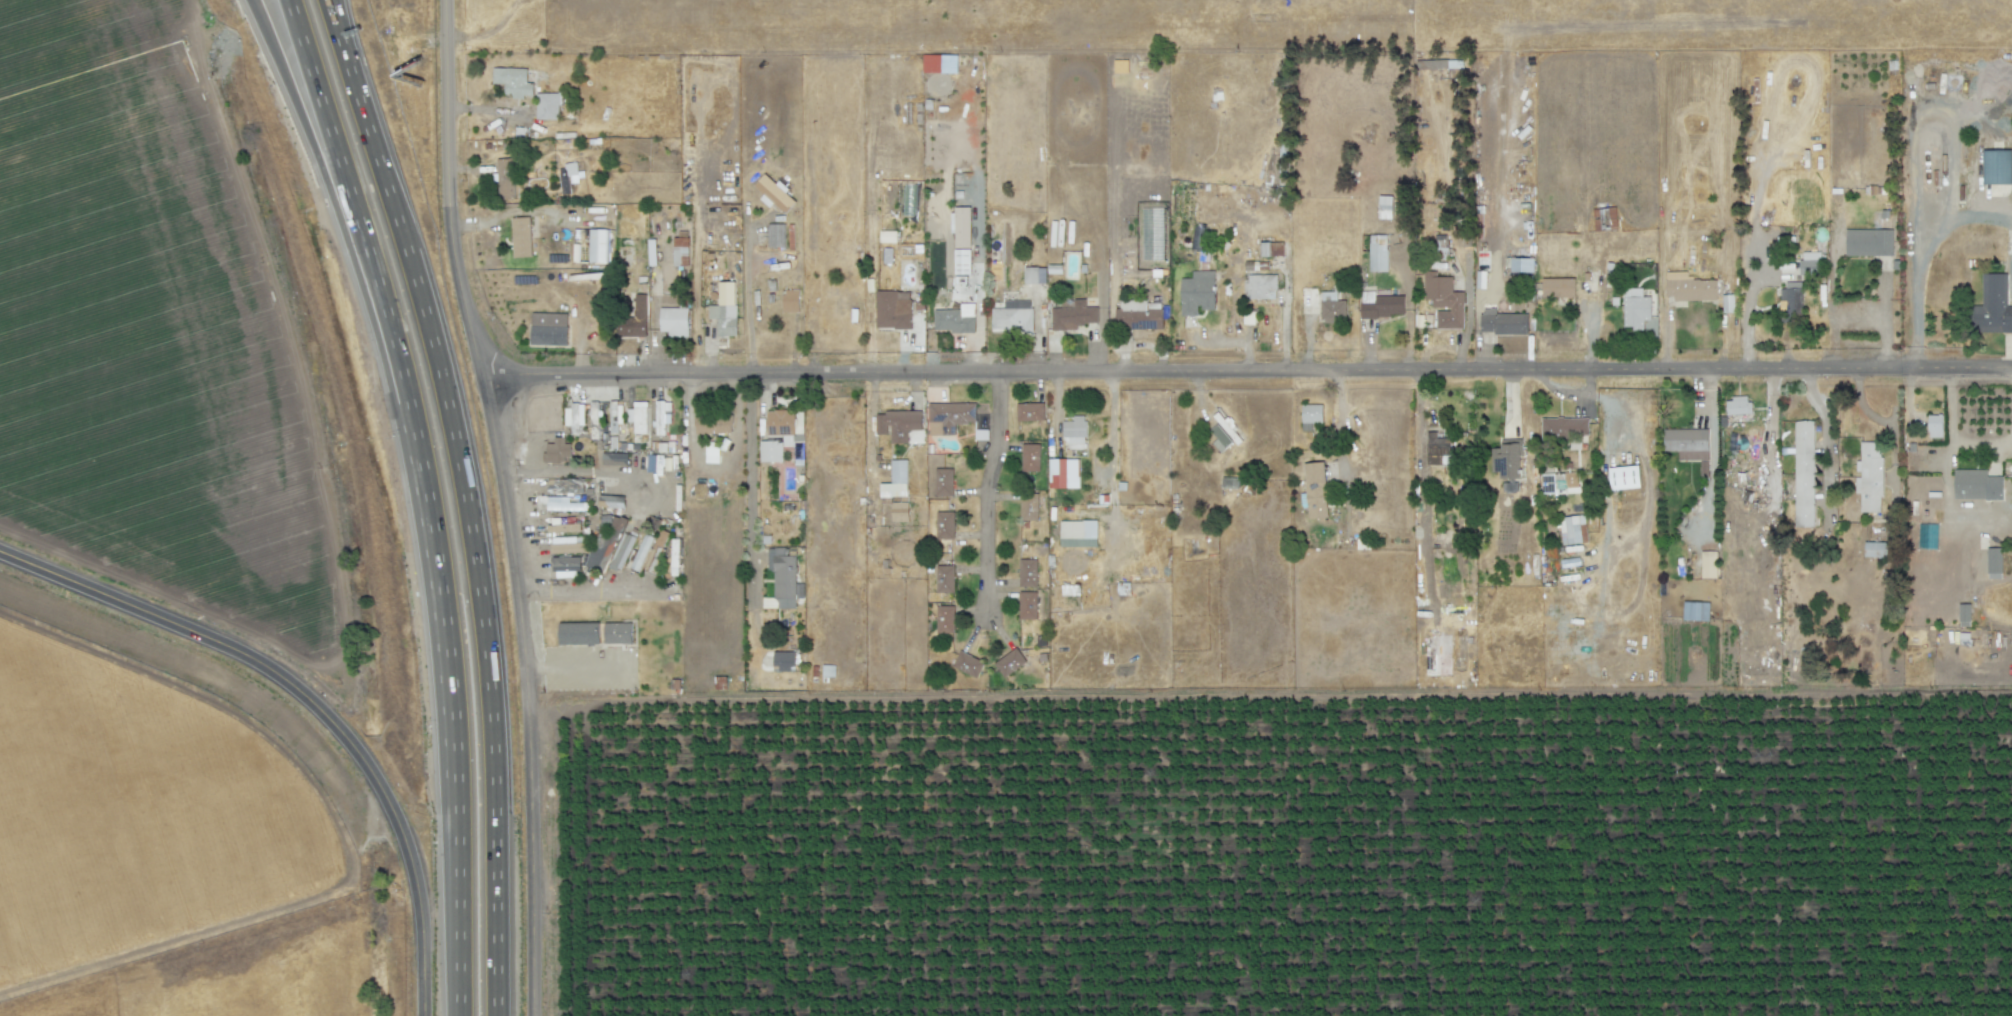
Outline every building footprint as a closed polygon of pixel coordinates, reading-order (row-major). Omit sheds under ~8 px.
[(922,73),(957,73),(957,55),(922,55),(922,73)] [(1128,73),(1127,60),(1113,60),(1114,73),(1128,73)] [(1462,60),(1415,61),(1415,70),(1462,69),(1462,60)] [(492,84),(493,69),(528,69),(527,83),(533,83),(533,96),(523,97),(522,101),(512,101),(512,96),(503,95),(503,85),(492,84)] [(536,121),(535,93),(559,93),(560,121),(536,121)] [(2010,150),(1982,150),(1982,185),(2011,185),(2010,150)] [(498,200),(496,159),(512,158),(515,200),(498,200)] [(565,164),(578,162),(579,175),(567,176),(565,164)] [(753,187),(765,173),(776,184),(779,181),(790,190),(786,194),(795,202),(784,215),(773,206),(768,209),(760,201),(762,197),(753,187)] [(1380,220),(1381,197),(1393,196),(1393,219),(1380,220)] [(1597,233),(1593,210),(1618,207),(1620,230),(1597,233)] [(969,208),(950,208),(951,234),(954,234),(954,249),(970,249),(969,208)] [(513,258),(531,257),(529,217),(511,218),(513,258)] [(769,250),(768,225),(775,224),(776,217),(787,217),(788,251),(769,250)] [(711,253),(711,243),(722,243),(721,228),(730,228),(731,247),(723,247),(723,253),(711,253)] [(587,262),(607,263),(608,230),(588,229),(587,262)] [(1847,258),(1847,230),(1895,230),(1895,257),(1847,258)] [(879,243),(896,243),(896,231),(879,231),(879,243)] [(1370,272),(1370,236),(1388,235),(1389,271),(1370,272)] [(1200,237),(1191,238),(1191,250),(1201,249),(1200,237)] [(674,268),(673,239),(688,239),(688,247),(689,247),(691,268),(674,268)] [(1434,259),(1434,240),(1447,239),(1447,247),(1450,247),(1449,260),(1434,259)] [(1270,258),(1259,257),(1260,243),(1271,244),(1270,258)] [(1286,257),(1272,257),(1272,244),(1286,243),(1286,257)] [(618,269),(618,246),(635,246),(635,248),(645,248),(646,267),(634,267),(634,269),(618,269)] [(955,276),(954,250),(972,250),(972,276),(955,276)] [(1819,252),(1799,253),(1799,274),(1819,274),(1819,252)] [(1016,267),(1015,257),(1023,257),(1023,268),(1016,267)] [(1533,258),(1509,258),(1509,272),(1533,273),(1533,258)] [(1040,285),(1026,285),(1025,259),(1035,259),(1036,267),(1040,267),(1040,285)] [(1248,269),(1248,262),(1272,262),(1272,271),(1248,269)] [(1431,270),(1431,262),(1452,262),(1452,270),(1431,270)] [(1480,274),(1480,265),(1491,264),(1491,274),(1480,274)] [(1475,288),(1485,289),(1485,272),(1476,271),(1475,288)] [(1182,317),(1181,279),(1193,279),(1192,272),(1216,272),(1217,311),(1201,311),(1201,308),(1198,308),(1199,317),(1182,317)] [(1424,300),(1423,272),(1434,272),(1435,279),(1453,277),(1454,292),(1466,292),(1466,316),(1452,316),(1452,308),(1434,309),(1435,306),(1425,306),(1424,300)] [(1716,300),(1716,280),(1687,280),(1686,272),(1665,272),(1665,301),(1716,300)] [(1244,300),(1244,275),(1278,276),(1278,290),(1285,290),(1284,300),(1244,300)] [(770,293),(768,280),(775,279),(777,292),(770,293)] [(1478,289),(1477,279),(1496,280),(1496,290),(1478,289)] [(1574,279),(1541,279),(1542,298),(1574,297),(1574,279)] [(1302,308),(1301,283),(1319,282),(1320,308),(1302,308)] [(1807,324),(1774,325),(1770,282),(1805,282),(1807,324)] [(755,307),(753,291),(760,290),(761,307),(755,307)] [(782,314),(781,294),(786,294),(786,291),(799,290),(801,314),(782,314)] [(1360,320),(1361,303),(1376,303),(1377,290),(1400,290),(1400,296),(1406,296),(1406,317),(1379,318),(1379,320),(1360,320)] [(877,330),(876,292),(911,291),(912,329),(877,330)] [(618,339),(618,319),(634,318),(633,296),(647,295),(648,340),(618,339)] [(768,305),(767,296),(776,295),(777,305),(768,305)] [(1722,313),(1734,313),(1733,295),(1721,295),(1722,313)] [(1323,296),(1343,296),(1343,301),(1347,301),(1349,321),(1335,321),(1334,312),(1324,312),(1323,296)] [(1625,328),(1625,298),(1653,298),(1653,321),(1644,322),(1645,329),(1625,328)] [(1053,332),(1053,308),(1074,308),(1073,300),(1088,299),(1088,308),(1100,307),(1100,324),(1085,324),(1085,326),(1077,326),(1077,331),(1053,332)] [(2006,308),(2011,308),(2011,334),(1974,334),(1972,310),(1986,310),(1986,317),(1990,316),(1990,299),(2006,300),(2006,308)] [(1117,332),(1116,309),(1120,309),(1121,301),(1149,302),(1149,304),(1162,304),(1162,332),(1117,332)] [(917,313),(916,302),(926,302),(927,313),(917,313)] [(993,330),(993,309),(1019,309),(1019,303),(1033,303),(1033,308),(1035,308),(1035,331),(993,330)] [(935,332),(934,310),(961,310),(960,305),(976,305),(976,334),(952,334),(952,332),(935,332)] [(739,336),(728,336),(728,340),(718,339),(717,320),(709,320),(709,306),(739,306),(739,336)] [(660,334),(659,308),(689,308),(690,339),(668,338),(668,334),(660,334)] [(1482,335),(1481,314),(1484,314),(1483,309),(1498,308),(1498,314),(1530,313),(1531,336),(1482,335)] [(567,314),(531,313),(530,345),(566,346),(567,314)] [(1726,401),(1734,401),(1733,397),(1749,397),(1749,403),(1754,403),(1755,415),(1728,416),(1726,401)] [(655,437),(655,401),(665,401),(665,403),(671,403),(671,412),(665,412),(665,436),(655,437)] [(590,440),(590,402),(598,402),(599,441),(590,440)] [(610,435),(609,402),(617,402),(617,407),(622,406),(623,424),(618,424),(619,435),(610,435)] [(571,435),(571,427),(564,426),(564,409),(570,409),(570,403),(579,403),(579,405),(585,405),(584,427),(579,427),(579,436),(571,435)] [(626,423),(626,410),(634,409),(633,403),(647,403),(648,435),(634,435),(633,424),(626,423)] [(974,403),(928,404),(928,436),(955,435),(955,424),(975,424),(974,403)] [(1015,404),(1016,422),(1043,421),(1042,403),(1015,404)] [(1302,405),(1325,405),(1324,424),(1302,424),(1302,405)] [(760,464),(760,441),(768,441),(768,411),(796,411),(796,419),(805,420),(806,461),(795,461),(794,447),(783,448),(784,463),(760,464)] [(876,414),(885,415),(886,412),(922,412),(923,431),(908,432),(908,444),(891,444),(890,427),(888,427),(888,435),(876,435),(876,414)] [(1222,455),(1214,443),(1217,440),(1209,430),(1218,424),(1213,417),(1219,413),(1226,421),(1228,418),(1236,427),(1233,430),(1243,442),(1237,446),(1234,444),(1222,455)] [(693,416),(733,416),(733,434),(694,435),(693,416)] [(1063,421),(1074,422),(1073,416),(1085,416),(1086,422),(1089,422),(1089,438),(1085,438),(1086,450),(1070,450),(1069,441),(1063,440),(1063,421)] [(1929,416),(1944,416),(1944,433),(1930,433),(1929,416)] [(1542,419),(1590,419),(1590,437),(1569,437),(1570,443),(1543,443),(1542,419)] [(1810,528),(1791,528),(1790,428),(1810,428),(1810,528)] [(1664,429),(1710,430),(1710,479),(1701,479),(1701,463),(1681,462),(1680,453),(1665,453),(1664,429)] [(1428,433),(1439,433),(1439,434),(1452,434),(1453,457),(1443,457),(1443,466),(1430,466),(1428,433)] [(543,463),(543,453),(546,453),(546,444),(554,444),(554,438),(566,438),(565,443),(572,444),(572,458),(564,458),(563,463),(543,463)] [(576,440),(583,441),(580,456),(573,454),(576,440)] [(718,464),(718,442),(705,442),(704,463),(718,464)] [(1881,442),(1860,442),(1860,461),(1857,461),(1857,477),(1854,477),(1854,494),(1860,494),(1860,512),(1881,512),(1881,442)] [(620,452),(620,443),(628,443),(628,452),(620,452)] [(1021,444),(1039,444),(1038,471),(1021,471),(1021,444)] [(603,461),(603,455),(629,455),(629,467),(618,466),(618,461),(603,461)] [(646,473),(663,473),(663,455),(646,455),(646,473)] [(908,485),(891,485),(876,485),(875,460),(877,459),(877,455),(883,455),(883,461),(908,461),(908,485)] [(659,471),(658,457),(680,457),(680,470),(659,471)] [(1052,477),(1052,460),(1068,459),(1068,463),(1078,463),(1079,477),(1052,477)] [(1748,484),(1748,471),(1751,471),(1751,459),(1761,459),(1761,485),(1748,484)] [(1310,522),(1302,465),(1324,463),(1332,519),(1310,522)] [(1609,489),(1639,489),(1638,466),(1609,467),(1609,489)] [(934,468),(952,468),(952,495),(934,495),(934,468)] [(1955,487),(1955,471),(1989,471),(1989,477),(2000,477),(2001,501),(1957,501),(1955,487)] [(1544,496),(1543,472),(1558,473),(1558,496),(1544,496)] [(1221,490),(1222,477),(1242,480),(1242,492),(1221,490)] [(1450,492),(1435,491),(1435,477),(1451,478),(1450,492)] [(539,486),(539,479),(554,478),(554,480),(581,480),(581,485),(597,485),(597,492),(581,492),(581,493),(548,493),(547,486),(539,486)] [(1020,493),(1037,493),(1037,520),(1019,520),(1020,493)] [(624,496),(598,495),(598,507),(624,508),(624,496)] [(1435,511),(1435,503),(1441,503),(1442,496),(1450,496),(1450,503),(1474,504),(1473,513),(1470,513),(1470,520),(1458,520),(1458,512),(1435,511)] [(546,511),(546,498),(587,497),(587,512),(565,512),(565,517),(555,517),(554,512),(546,511)] [(893,524),(892,504),(909,504),(909,523),(893,524)] [(602,575),(584,565),(595,543),(599,544),(605,530),(609,532),(620,512),(630,516),(624,535),(636,540),(622,571),(609,564),(602,575)] [(935,512),(953,512),(953,539),(936,539),(935,512)] [(599,525),(599,514),(611,513),(611,524),(599,525)] [(1565,547),(1560,519),(1587,515),(1590,543),(1565,547)] [(548,534),(547,527),(552,527),(551,520),(560,519),(561,526),(580,524),(581,533),(548,534)] [(1053,521),(1058,521),(1058,520),(1080,521),(1080,520),(1096,520),(1096,538),(1089,538),(1089,540),(1085,540),(1086,538),(1058,538),(1059,534),(1053,535),(1053,521)] [(1444,529),(1456,530),(1455,550),(1436,550),(1436,547),(1429,547),(1429,541),(1443,540),(1444,529)] [(630,569),(646,535),(656,539),(652,548),(656,550),(657,546),(667,549),(656,576),(646,573),(647,570),(643,569),(640,574),(630,569)] [(551,556),(551,545),(553,545),(552,539),(576,538),(576,544),(587,544),(587,554),(551,556)] [(665,577),(665,559),(671,559),(671,539),(682,540),(682,578),(665,577)] [(1863,557),(1887,558),(1887,543),(1864,542),(1863,557)] [(775,600),(775,572),(772,572),(772,556),(776,556),(776,549),(786,549),(786,556),(798,556),(797,584),(804,583),(805,601),(775,600)] [(1988,550),(2004,550),(2004,581),(1989,580),(1988,550)] [(1703,580),(1702,552),(1719,552),(1719,580),(1703,580)] [(552,572),(552,564),(555,563),(555,560),(574,559),(574,563),(582,563),(583,572),(577,573),(577,578),(556,579),(556,572),(552,572)] [(1018,559),(1036,559),(1036,586),(1018,586),(1018,572),(1018,559)] [(936,565),(953,565),(953,592),(935,593),(936,565)] [(1018,591),(1035,591),(1035,619),(1018,619),(1018,591)] [(777,645),(776,602),(802,603),(804,646),(777,645)] [(1684,622),(1685,602),(1711,604),(1710,624),(1684,622)] [(1959,605),(1972,605),(1973,630),(1960,630),(1959,605)] [(935,606),(953,606),(954,633),(936,633),(935,606)] [(558,623),(558,646),(598,644),(598,623),(558,623)] [(631,644),(631,623),(603,623),(604,644),(631,644)] [(1002,677),(1025,664),(1017,648),(993,661),(1002,677)] [(976,679),(983,663),(959,651),(951,667),(976,679)] [(773,673),(772,653),(796,653),(796,673),(773,673)] [(822,677),(834,677),(834,666),(822,666),(822,677)]
